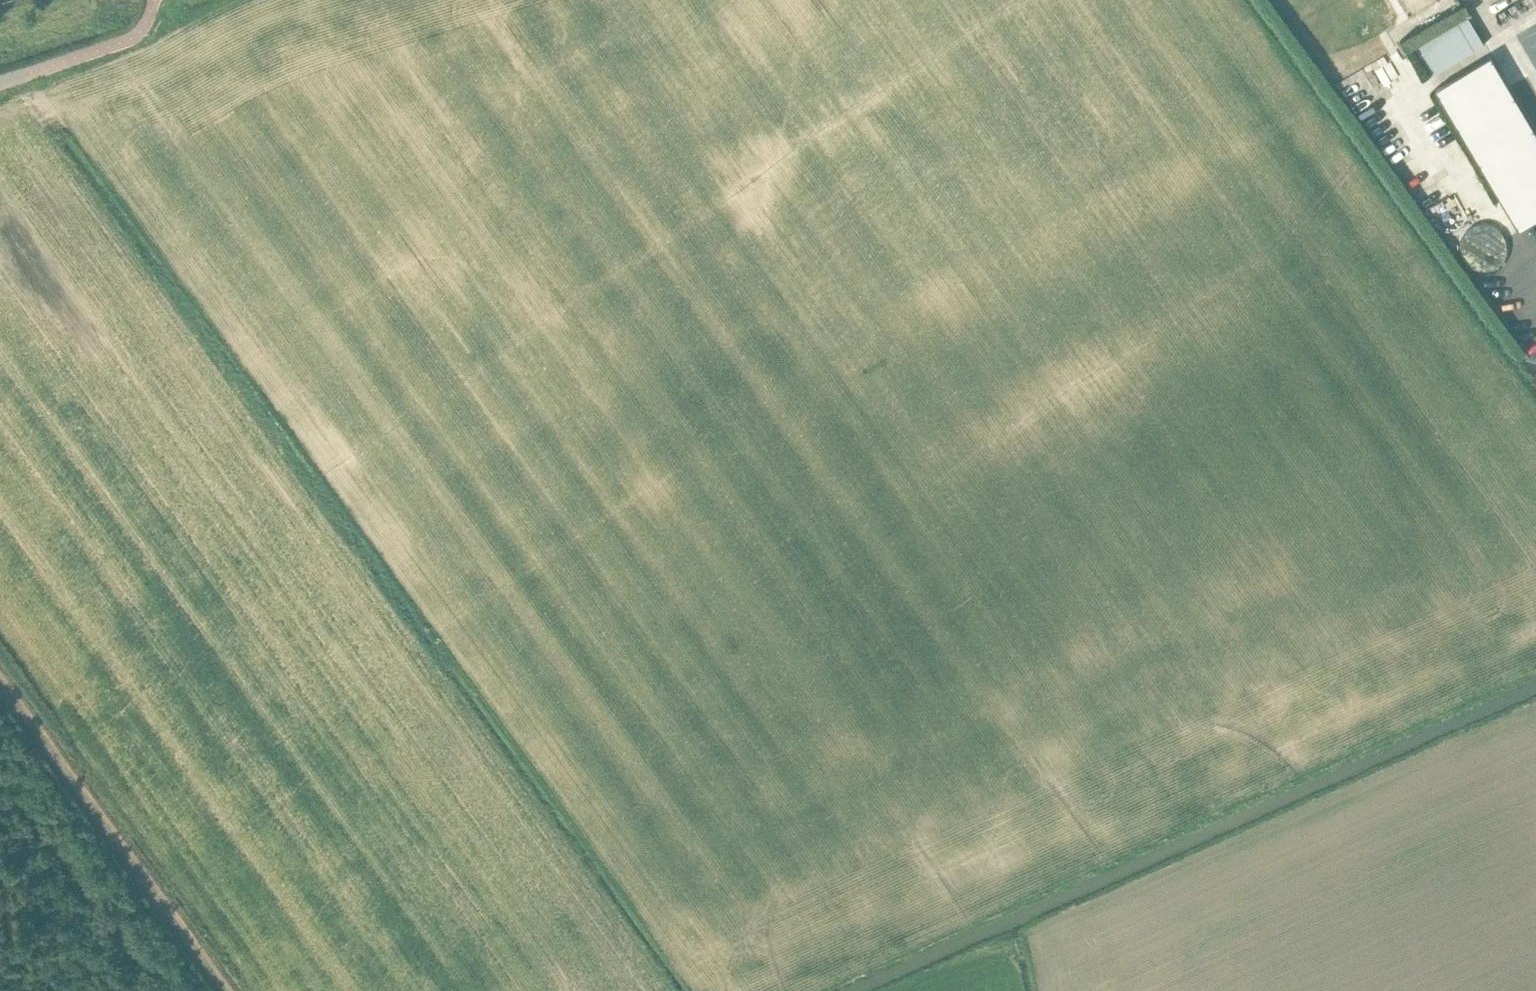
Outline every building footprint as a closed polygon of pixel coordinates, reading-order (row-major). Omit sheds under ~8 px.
[(1429,77),(1485,43),(1465,10),(1409,44),(1429,77)] [(1520,228),(1535,219),(1535,129),(1493,55),(1438,88),(1520,228)] [(1508,246),(1507,240),(1506,235),(1504,231),(1500,226),(1495,222),(1490,220),(1486,219),(1480,219),(1476,219),(1470,221),(1465,224),(1461,227),(1458,232),(1456,236),(1454,242),(1454,247),(1455,253),(1457,258),(1459,262),(1462,266),(1467,269),(1471,271),(1476,273),(1481,273),(1486,273),(1491,271),(1495,269),(1500,266),(1505,258),(1507,252),(1508,246)]
